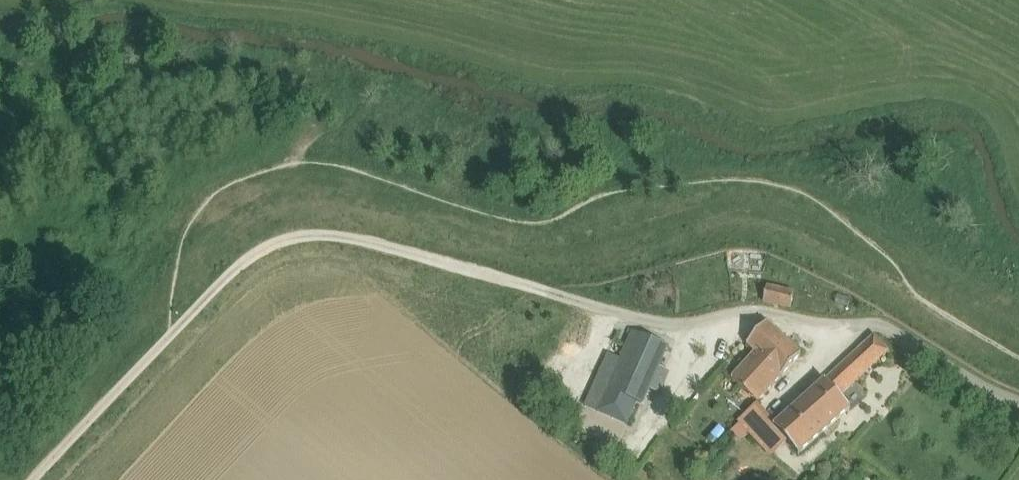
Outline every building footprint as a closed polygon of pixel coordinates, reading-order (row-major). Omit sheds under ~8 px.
[(768,286),(764,301),(792,307),(795,293),(768,286)] [(755,355),(780,378),(802,354),(768,322),(749,343),(758,351),(755,355)] [(635,331),(622,361),(608,354),(595,384),(621,396),(642,405),(644,406),(670,346),(635,331)] [(889,351),(875,335),(801,403),(826,430),(851,407),(840,395),(889,351)] [(780,378),(755,355),(733,380),(759,402),(780,378)] [(789,442),(800,453),(826,430),(801,403),(775,426),(789,442)]
